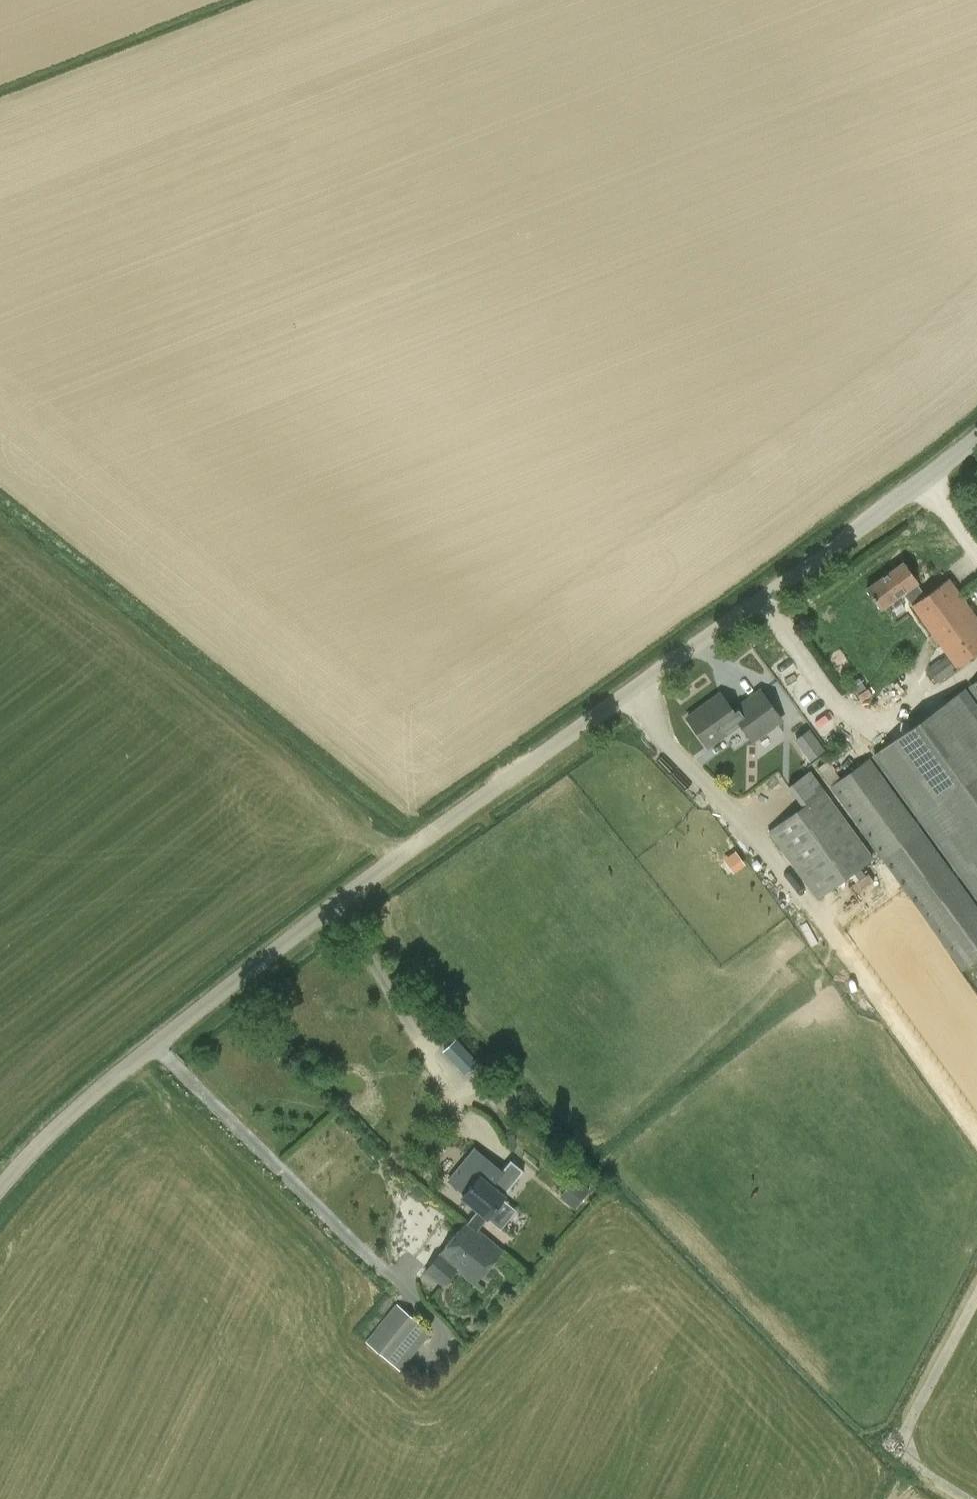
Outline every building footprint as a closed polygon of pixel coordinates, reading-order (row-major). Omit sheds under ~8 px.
[(903,594),(911,605),(910,606),(955,669),(976,653),(976,617),(949,578),(925,595),(917,584),(918,583),(903,562),(865,589),(881,610),(903,594)] [(976,699),(976,680),(968,686),(976,699)] [(686,719),(706,746),(738,723),(751,740),(779,719),(759,691),(739,706),(726,704),(719,694),(686,719)] [(963,691),(872,756),(976,904),(976,712),(963,691)] [(840,778),(828,760),(818,768),(830,786),(829,786),(959,970),(976,957),(976,917),(866,760),(854,769),(849,762),(837,770),(842,777),(840,778)] [(873,859),(824,791),(809,771),(787,787),(802,806),(767,832),(817,900),(873,859)] [(735,871),(747,862),(738,848),(725,856),(735,871)] [(455,1039),(443,1050),(465,1072),(477,1061),(455,1039)] [(462,1197),(477,1210),(467,1222),(465,1221),(424,1271),(442,1287),(456,1271),(474,1286),(503,1251),(477,1230),(504,1197),(480,1176),(462,1197)] [(573,1177),(561,1197),(578,1207),(590,1187),(573,1177)] [(401,1371),(431,1333),(396,1304),(365,1342),(401,1371)]
